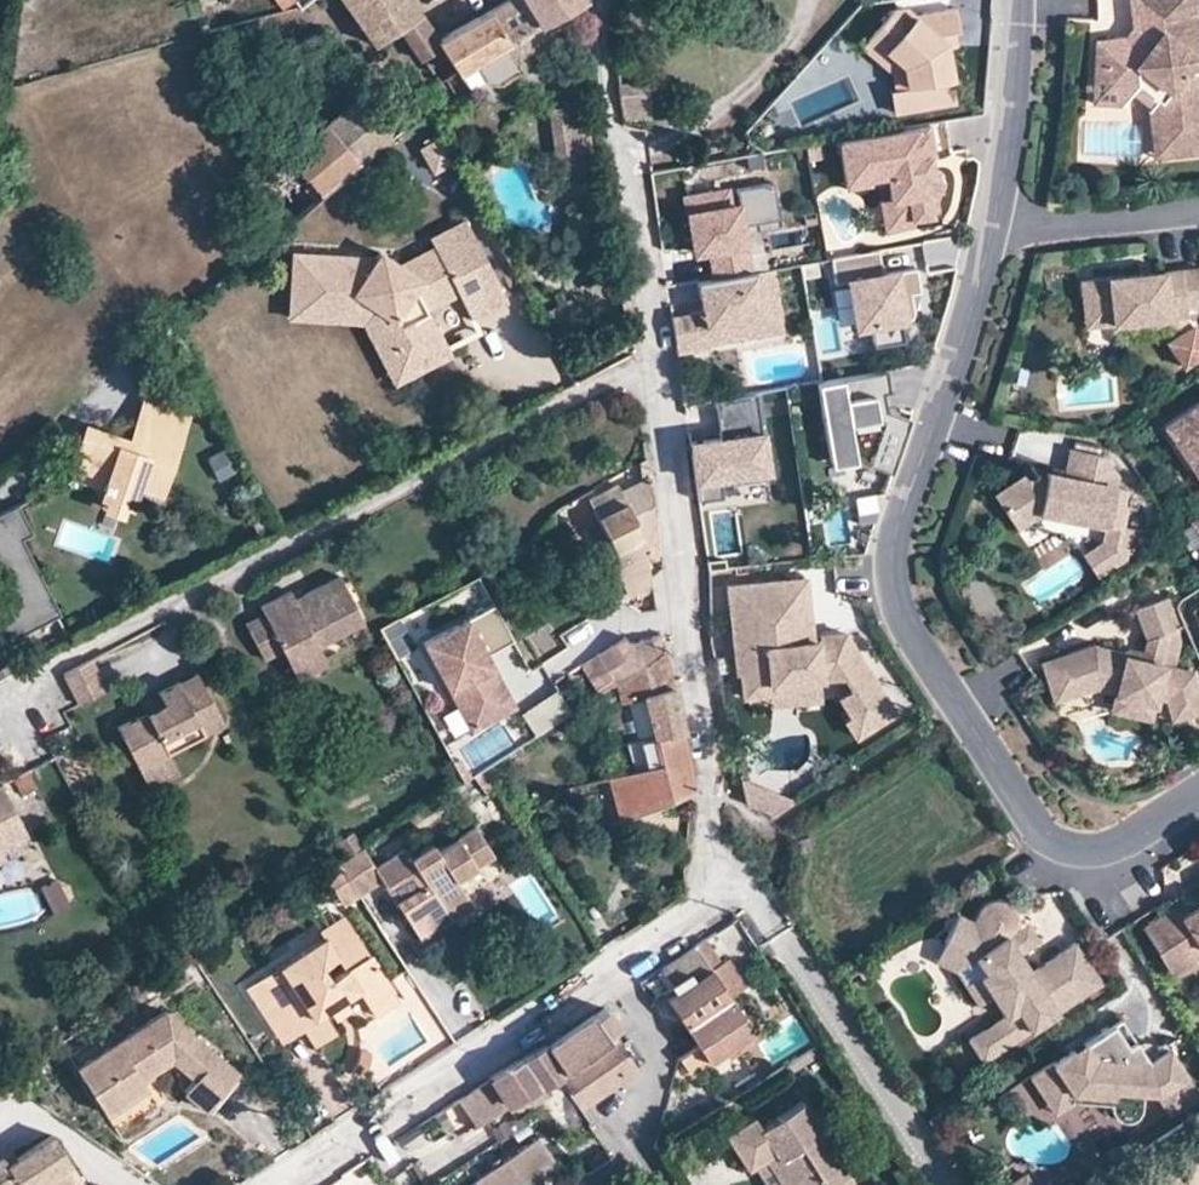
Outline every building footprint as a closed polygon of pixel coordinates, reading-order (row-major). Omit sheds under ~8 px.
[(414,0),(342,0),(373,44),(399,27),(421,12),(414,0)] [(488,9),(509,44),(540,26),(573,4),(579,0),(502,0),(488,9)] [(1181,0),(1132,0),(1136,34),(1124,43),(1120,37),(1094,40),(1093,63),(1106,64),(1105,82),(1112,86),(1133,89),(1153,106),(1158,158),(1158,162),(1197,159),(1197,154),(1192,106),(1186,101),(1183,64),(1187,59),(1181,0)] [(1132,0),(1128,0),(1131,29),(1120,37),(1124,43),(1136,34),(1132,0)] [(952,90),(948,46),(946,33),(956,32),(963,31),(960,7),(918,11),(911,4),(899,5),(875,31),(904,61),(906,83),(897,84),(900,106),(950,101),(952,90)] [(540,26),(509,44),(488,9),(439,38),(443,43),(456,66),(476,54),(481,62),(491,77),(496,83),(500,84),(522,70),(520,66),(552,45),(540,26)] [(421,12),(399,27),(418,60),(422,58),(443,43),(439,38),(421,12)] [(202,32),(208,29),(207,23),(198,26),(200,33),(202,32)] [(904,61),(875,31),(867,40),(893,67),(895,84),(897,84),(906,83),(904,61)] [(957,45),(956,32),(946,33),(948,46),(957,45)] [(443,43),(422,58),(436,82),(457,69),(456,66),(443,43)] [(481,62),(476,54),(456,66),(457,69),(460,74),(461,75),(481,62)] [(1112,86),(1105,82),(1106,64),(1093,63),(1089,103),(1120,105),(1127,96),(1133,89),(1112,86)] [(469,88),(460,74),(457,69),(436,82),(423,90),(434,111),(436,110),(469,88)] [(640,83),(618,84),(623,119),(642,117),(640,83)] [(900,106),(897,84),(895,84),(888,85),(890,107),(900,106)] [(361,163),(404,127),(370,86),(325,122),(361,163)] [(1153,106),(1133,89),(1127,96),(1140,107),(1147,113),(1153,106)] [(562,155),(566,177),(589,174),(585,152),(594,151),(588,111),(579,113),(578,106),(551,109),(557,156),(562,155)] [(1158,158),(1153,106),(1147,113),(1144,116),(1148,163),(1158,162),(1158,158)] [(930,150),(926,119),(835,131),(841,173),(882,168),(883,175),(885,193),(902,191),(905,214),(906,214),(932,211),(929,188),(935,187),(933,169),(927,170),(920,171),(917,152),(924,151),(930,150)] [(361,163),(325,122),(249,184),(283,228),(361,163)] [(442,137),(419,150),(432,171),(454,159),(442,137)] [(824,152),(821,137),(803,140),(806,155),(824,152)] [(927,170),(924,151),(917,152),(920,171),(927,170)] [(883,175),(882,168),(841,173),(841,180),(883,175)] [(742,267),(735,221),(774,216),(769,179),(733,184),(735,200),(724,202),(722,185),(681,191),(688,245),(704,243),(718,242),(719,249),(705,251),(708,273),(742,267)] [(905,214),(902,191),(885,193),(874,194),(878,224),(907,220),(906,214),(905,214)] [(438,241),(463,288),(476,309),(513,288),(470,211),(433,231),(438,241)] [(463,288),(438,241),(405,259),(428,275),(423,284),(434,303),(463,288)] [(719,249),(718,242),(704,243),(705,251),(719,249)] [(918,289),(914,265),(881,270),(878,245),(830,252),(833,277),(846,275),(852,316),(853,322),(867,320),(869,341),(900,337),(898,316),(908,315),(911,308),(908,290),(914,289),(918,289)] [(428,275),(405,259),(384,246),(381,252),(302,251),(300,314),(329,314),(330,304),(372,305),(372,315),(384,316),(399,342),(406,338),(422,366),(459,348),(434,303),(423,284),(428,275)] [(1185,311),(1184,303),(1198,301),(1198,263),(1092,275),(1096,306),(1110,304),(1111,319),(1168,313),(1171,333),(1164,337),(1181,362),(1198,350),(1198,332),(1185,311)] [(708,273),(689,276),(692,293),(698,292),(700,301),(694,302),(694,306),(664,311),(670,347),(702,341),(702,337),(701,330),(715,328),(725,316),(754,312),(755,321),(773,318),(764,264),(742,267),(708,273)] [(852,316),(846,275),(833,277),(825,278),(831,319),(852,316)] [(1096,306),(1092,275),(1079,277),(1084,322),(1111,319),(1110,304),(1096,306)] [(917,307),(914,289),(908,290),(911,308),(917,307)] [(330,304),(329,314),(372,315),(372,305),(330,304)] [(725,316),(715,328),(755,321),(754,312),(725,316)] [(384,316),(372,315),(405,376),(422,366),(406,338),(399,342),(384,316)] [(755,321),(701,330),(702,337),(774,325),(773,318),(755,321)] [(870,409),(866,386),(875,384),(883,383),(879,363),(817,374),(829,453),(853,450),(853,453),(886,465),(904,412),(880,403),(876,412),(870,409)] [(880,403),(875,384),(866,386),(870,409),(876,412),(880,403)] [(754,389),(714,395),(720,433),(702,436),(703,447),(689,449),(696,497),(720,494),(719,481),(766,474),(754,389)] [(1159,420),(1198,480),(1198,394),(1159,420)] [(164,446),(172,418),(143,409),(136,438),(164,446)] [(136,438),(135,443),(133,452),(106,444),(107,439),(86,435),(77,468),(77,470),(114,479),(109,495),(115,505),(127,508),(139,503),(142,492),(166,499),(188,423),(172,418),(164,446),(136,438)] [(133,452),(135,443),(87,430),(86,435),(107,439),(106,444),(133,452)] [(702,436),(688,438),(689,449),(703,447),(702,436)] [(1115,472),(1101,450),(1067,445),(1063,473),(1044,470),(1044,475),(1024,472),(991,493),(1012,526),(1032,513),(1036,514),(1037,509),(1104,523),(1101,540),(1081,553),(1094,573),(1123,554),(1124,548),(1130,549),(1132,539),(1141,541),(1143,529),(1120,523),(1123,501),(1121,501),(1123,485),(1112,481),(1115,472)] [(74,485),(109,495),(114,479),(77,470),(74,485)] [(648,476),(621,490),(616,480),(587,496),(611,549),(606,552),(626,594),(648,584),(645,564),(653,562),(652,555),(658,553),(648,476)] [(876,513),(882,495),(856,498),(858,513),(876,513)] [(126,514),(127,508),(115,505),(112,513),(124,516),(126,514)] [(1186,516),(1198,537),(1198,509),(1186,516)] [(313,639),(318,636),(361,615),(337,570),(300,590),(304,597),(299,600),(294,603),(290,594),(287,587),(259,602),(263,610),(243,619),(261,655),(281,644),(289,662),(317,646),(313,639)] [(728,691),(756,688),(754,678),(804,673),(848,669),(855,680),(851,683),(864,702),(856,708),(850,712),(860,727),(896,702),(842,625),(816,628),(817,633),(811,633),(805,570),(714,579),(723,667),(726,667),(728,691)] [(294,603),(299,600),(304,597),(300,590),(295,592),(290,594),(294,603)] [(1094,642),(1059,655),(1070,687),(1095,678),(1117,683),(1127,691),(1146,695),(1156,693),(1166,695),(1173,715),(1198,706),(1198,689),(1191,665),(1157,659),(1163,627),(1174,623),(1164,591),(1132,602),(1143,633),(1140,646),(1138,654),(1122,650),(1119,647),(1094,642)] [(492,601),(420,640),(468,728),(515,703),(492,660),(486,663),(480,653),(486,650),(512,636),(492,601)] [(411,646),(396,617),(378,626),(394,655),(411,646)] [(627,674),(665,649),(664,631),(631,633),(625,627),(603,651),(627,674)] [(1140,646),(1125,643),(1119,647),(1122,650),(1138,654),(1140,646)] [(324,662),(317,646),(289,662),(297,676),(324,662)] [(627,674),(620,679),(630,696),(642,694),(649,731),(636,735),(643,766),(606,777),(616,821),(662,789),(688,783),(690,774),(665,649),(627,674)] [(492,660),(486,650),(480,653),(486,663),(492,660)] [(603,651),(589,666),(610,685),(620,679),(627,674),(603,651)] [(105,685),(90,654),(62,668),(79,699),(105,685)] [(1070,687),(1059,655),(1042,661),(1056,700),(1097,685),(1115,690),(1111,707),(1151,716),(1156,693),(1146,695),(1127,691),(1117,683),(1095,678),(1070,687)] [(164,696),(146,707),(117,721),(139,760),(168,745),(222,717),(195,667),(158,686),(160,691),(164,696)] [(804,673),(754,678),(756,688),(757,700),(806,695),(804,673)] [(843,689),(856,708),(864,702),(851,683),(843,689)] [(519,705),(531,728),(567,709),(555,686),(519,705)] [(143,699),(146,707),(164,696),(160,691),(143,699)] [(504,723),(489,732),(494,743),(510,734),(504,723)] [(172,753),(168,745),(139,760),(143,768),(172,753)] [(0,778),(0,842),(26,830),(0,778)] [(604,832),(610,828),(608,822),(602,825),(604,832)] [(359,849),(344,858),(336,862),(356,892),(378,878),(383,886),(411,867),(421,883),(393,901),(407,921),(418,914),(429,930),(450,916),(443,907),(462,894),(452,877),(489,853),(471,827),(434,850),(428,842),(407,856),(402,848),(371,868),(359,849)] [(336,862),(326,869),(320,873),(340,902),(356,892),(336,862)] [(411,867),(383,886),(393,901),(421,883),(411,867)] [(37,882),(50,910),(68,902),(55,874),(37,882)] [(1189,893),(1190,904),(1161,908),(1154,912),(1137,922),(1163,963),(1196,942),(1198,947),(1198,892),(1189,893)] [(1094,980),(1069,939),(1069,938),(1023,967),(1012,948),(1019,943),(1008,925),(1011,920),(1012,916),(1012,909),(1011,905),(1009,902),(1002,896),(1000,895),(991,893),(984,895),(982,896),(975,902),(974,905),(968,921),(952,914),(941,943),(972,955),(979,965),(973,969),(998,1009),(961,1032),(974,1054),(1094,980)] [(1190,904),(1189,893),(1178,894),(1161,908),(1190,904)] [(468,905),(462,894),(443,907),(450,916),(468,905)] [(319,927),(323,933),(331,944),(351,930),(340,914),(319,927)] [(418,914),(407,921),(418,937),(429,930),(418,914)] [(359,986),(366,998),(388,984),(351,930),(331,944),(323,933),(246,987),(267,1019),(291,1004),(305,1027),(316,1043),(337,1029),(324,1009),(329,1005),(344,995),(359,986)] [(1163,963),(1167,970),(1198,950),(1198,947),(1196,942),(1163,963)] [(665,996),(695,1043),(708,1062),(752,1032),(692,945),(659,968),(674,989),(665,996)] [(388,984),(366,998),(374,1009),(396,996),(388,984)] [(359,986),(344,995),(351,1009),(373,1010),(374,1009),(366,998),(359,986)] [(344,995),(329,1005),(337,1018),(351,1009),(344,995)] [(291,1004),(267,1019),(283,1041),(305,1027),(291,1004)] [(604,1006),(593,1014),(606,1033),(618,1027),(604,1006)] [(138,1075),(147,1068),(167,1055),(191,1076),(181,1089),(202,1106),(233,1069),(161,1010),(73,1068),(103,1112),(146,1086),(143,1080),(138,1075)] [(607,1034),(606,1033),(593,1014),(592,1013),(545,1042),(563,1072),(580,1098),(627,1066),(607,1034)] [(1047,1059),(1066,1088),(1106,1089),(1105,1107),(1105,1109),(1105,1112),(1106,1116),(1107,1120),(1109,1123),(1112,1123),(1119,1124),(1122,1124),(1126,1123),(1130,1119),(1132,1116),(1132,1112),(1133,1109),(1134,1090),(1146,1091),(1159,1112),(1194,1089),(1160,1037),(1141,1050),(1116,1013),(1078,1038),(1085,1048),(1075,1054),(1069,1044),(1047,1059)] [(563,1072),(545,1042),(488,1078),(441,1108),(458,1134),(506,1105),(524,1095),(539,1086),(563,1072)] [(690,1075),(708,1062),(695,1043),(677,1055),(690,1075)] [(1066,1088),(1047,1059),(1025,1072),(1053,1114),(1065,1106),(1066,1088)] [(138,1075),(143,1080),(151,1074),(147,1068),(138,1075)] [(233,1069),(202,1106),(208,1111),(239,1074),(233,1069)] [(539,1086),(524,1095),(528,1099),(542,1090),(539,1086)] [(1105,1107),(1106,1089),(1066,1088),(1065,1106),(1105,1107)] [(750,1166),(761,1158),(779,1184),(817,1184),(826,1179),(829,1184),(844,1184),(850,1181),(796,1102),(757,1129),(750,1118),(722,1137),(745,1170),(750,1166)] [(47,1184),(77,1184),(81,1182),(77,1177),(50,1134),(14,1157),(20,1164),(10,1170),(7,1162),(3,1158),(0,1159),(0,1184),(24,1184),(41,1175),(47,1184)] [(523,1184),(541,1173),(555,1163),(537,1135),(523,1144),(505,1156),(466,1182),(468,1184),(522,1184),(523,1184)] [(14,1157),(7,1162),(10,1170),(20,1164),(14,1157)] [(750,1166),(762,1184),(779,1184),(761,1158),(750,1166)]
